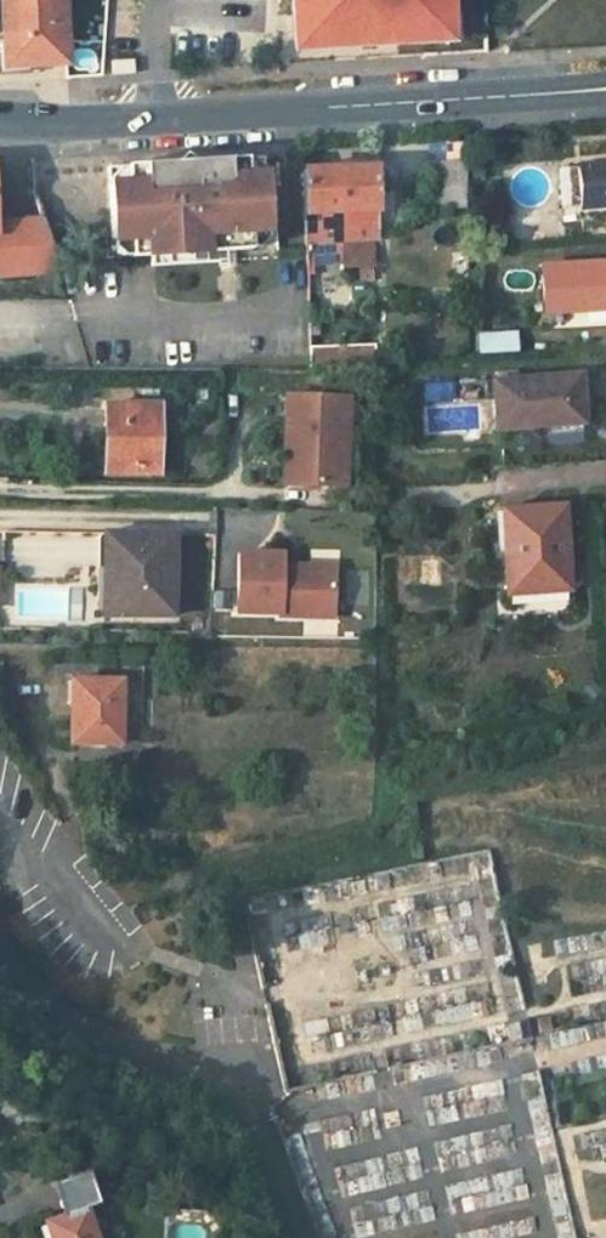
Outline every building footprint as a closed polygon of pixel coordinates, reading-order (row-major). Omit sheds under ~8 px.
[(63,0),(1,0),(4,38),(0,39),(0,48),(1,68),(27,66),(27,65),(66,63),(63,0)] [(294,32),(451,29),(451,0),(293,0),(294,32)] [(112,75),(134,74),(133,60),(111,61),(112,75)] [(461,142),(448,142),(449,156),(461,157),(461,142)] [(190,162),(108,167),(112,239),(105,239),(106,258),(218,251),(234,250),(278,247),(276,228),(269,228),(264,157),(190,162)] [(465,163),(431,163),(431,184),(465,185),(465,163)] [(559,168),(562,208),(605,205),(605,164),(559,168)] [(379,240),(377,167),(340,168),(342,212),(342,220),(343,241),(344,265),(373,264),(372,240),(379,240)] [(340,168),(303,170),(306,243),(343,241),(342,220),(342,212),(340,168)] [(465,185),(431,184),(431,207),(466,207),(465,185)] [(0,224),(0,253),(15,252),(15,246),(52,242),(44,219),(0,224)] [(343,241),(306,243),(307,267),(315,266),(344,265),(343,241)] [(59,271),(51,245),(53,244),(52,242),(15,246),(15,252),(0,253),(0,276),(59,271)] [(234,250),(218,251),(219,266),(235,265),(234,250)] [(543,267),(545,310),(605,306),(605,263),(543,267)] [(315,275),(315,266),(307,267),(307,275),(315,275)] [(475,352),(516,349),(514,329),(474,331),(475,352)] [(375,345),(310,348),(311,368),(376,365),(375,345)] [(583,421),(580,375),(495,381),(498,427),(583,421)] [(348,396),(287,395),(286,445),(304,445),(303,483),(347,484),(348,396)] [(158,467),(158,405),(106,404),(106,433),(113,433),(113,467),(158,467)] [(113,467),(113,433),(106,433),(106,473),(158,473),(158,467),(113,467)] [(303,483),(304,445),(286,445),(285,483),(303,483)] [(564,506),(509,510),(509,512),(512,551),(506,551),(509,593),(570,589),(564,506)] [(509,512),(500,512),(503,552),(506,551),(512,551),(509,512)] [(346,558),(347,532),(333,532),(332,558),(346,558)] [(173,615),(174,533),(105,533),(105,566),(98,566),(98,578),(105,578),(104,614),(173,615)] [(334,559),(280,559),(280,546),(229,546),(229,617),(334,617),(334,559)] [(121,743),(121,680),(73,680),(73,704),(70,704),(70,743),(121,743)] [(507,1010),(520,1008),(515,975),(502,977),(507,1010)] [(85,1208),(48,1222),(54,1237),(95,1237),(85,1208)]
